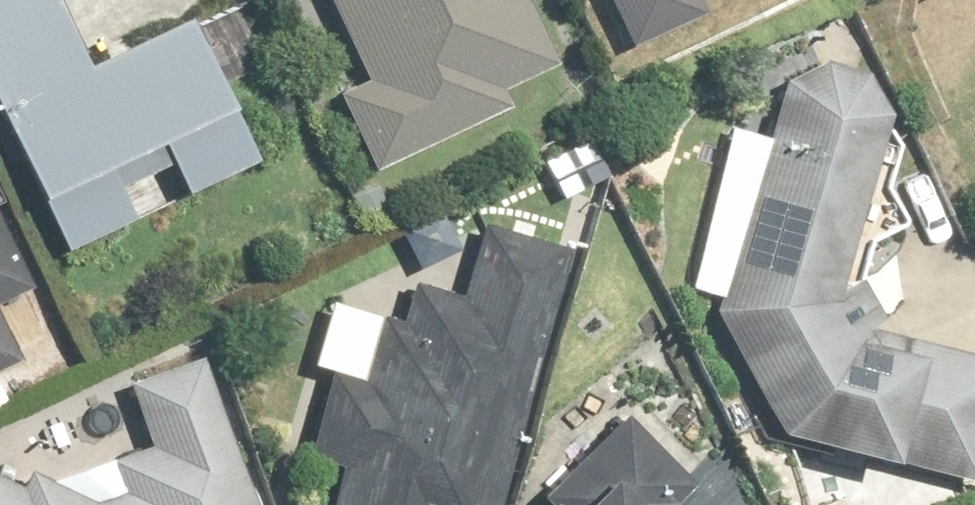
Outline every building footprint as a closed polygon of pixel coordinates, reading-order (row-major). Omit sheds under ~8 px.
[(94,67),(61,0),(0,0),(0,101),(72,247),(138,215),(124,188),(178,162),(192,191),(263,156),(194,17),(94,67)] [(562,62),(533,0),(334,0),(370,78),(346,89),(382,168),(514,107),(506,88),(562,62)] [(637,46),(709,14),(703,0),(616,0),(637,46)] [(873,329),(891,319),(867,276),(847,286),(894,120),(894,116),(893,112),(892,108),(891,104),(889,100),(888,97),(886,93),(883,90),(881,87),(878,84),(875,81),(872,78),(869,76),(866,74),(862,72),(859,70),(855,69),(851,67),(847,66),(843,66),(839,65),(835,65),(831,65),(827,65),(823,66),(819,67),(816,68),(812,70),(808,71),(805,73),(801,75),(798,78),(795,80),(792,83),(789,86),(717,312),(790,431),(974,479),(974,356),(873,329)] [(604,186),(579,142),(539,164),(563,209),(604,186)] [(34,279),(0,206),(0,295),(34,279)] [(574,250),(483,226),(464,295),(422,284),(413,320),(338,301),(321,362),(335,366),(312,455),(347,464),(336,504),(506,504),(574,250)] [(18,358),(0,319),(0,367),(18,358)] [(212,354),(130,385),(153,446),(116,460),(127,490),(100,501),(33,471),(26,488),(0,477),(0,504),(268,504),(212,354)] [(705,494),(629,419),(546,503),(548,504),(695,504),(705,494)]
